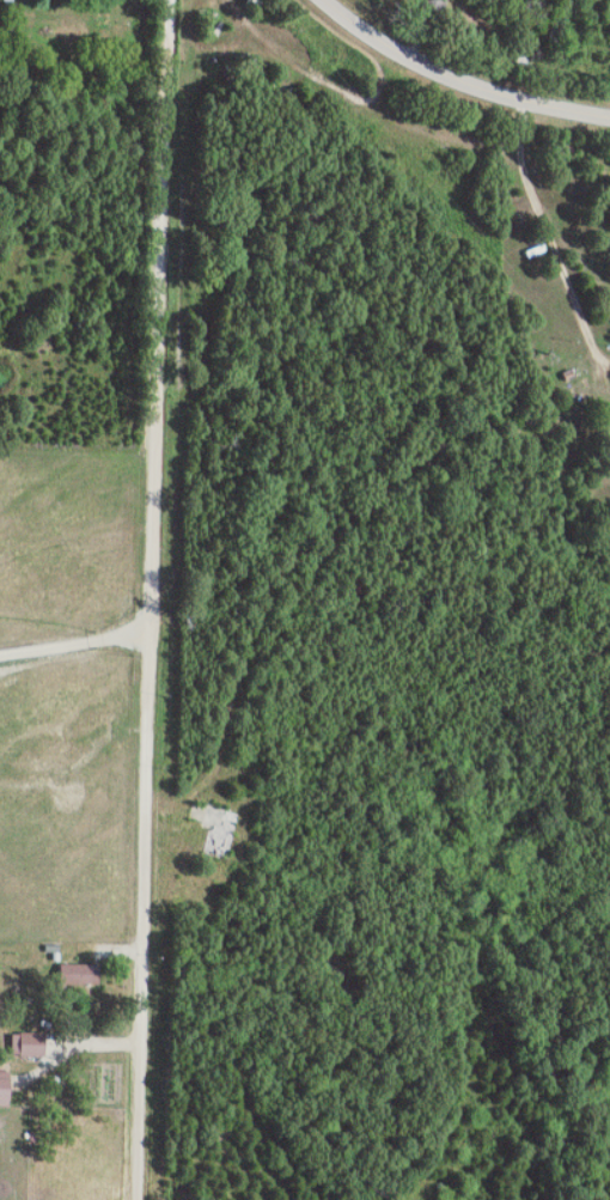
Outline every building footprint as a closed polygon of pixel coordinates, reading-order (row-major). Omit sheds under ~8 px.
[(100,984),(101,965),(62,964),(61,984),(100,984)] [(13,1033),(13,1055),(45,1056),(45,1033),(13,1033)] [(10,1106),(10,1071),(0,1071),(0,1106),(10,1106)]
